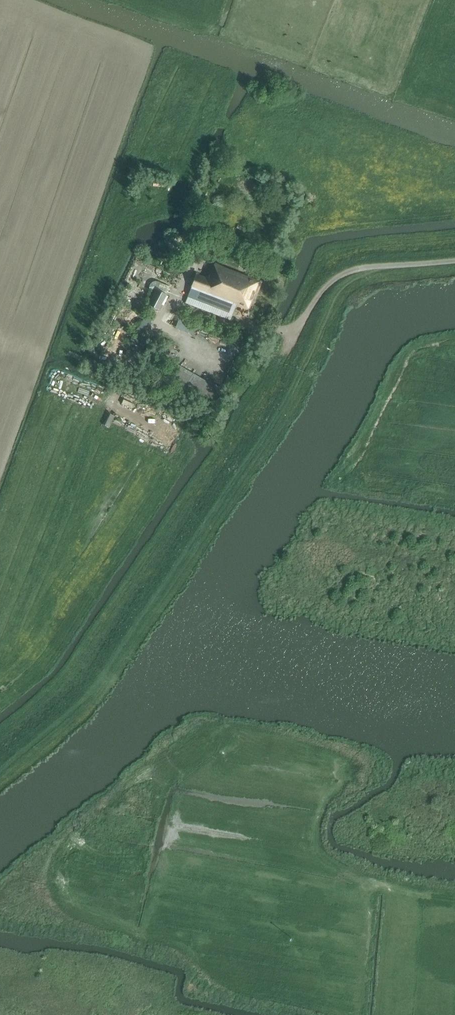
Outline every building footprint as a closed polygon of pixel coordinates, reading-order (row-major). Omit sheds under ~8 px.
[(261,195),(252,195),(251,206),(260,207),(261,195)] [(186,303),(231,320),(236,305),(248,310),(260,281),(214,263),(211,270),(210,270),(207,278),(196,274),(192,286),(186,303)] [(149,304),(159,310),(167,294),(156,289),(149,304)] [(138,336),(157,310),(153,307),(133,333),(138,336)] [(117,345),(129,349),(133,340),(121,335),(117,345)] [(217,370),(210,380),(220,387),(227,378),(217,370)]
